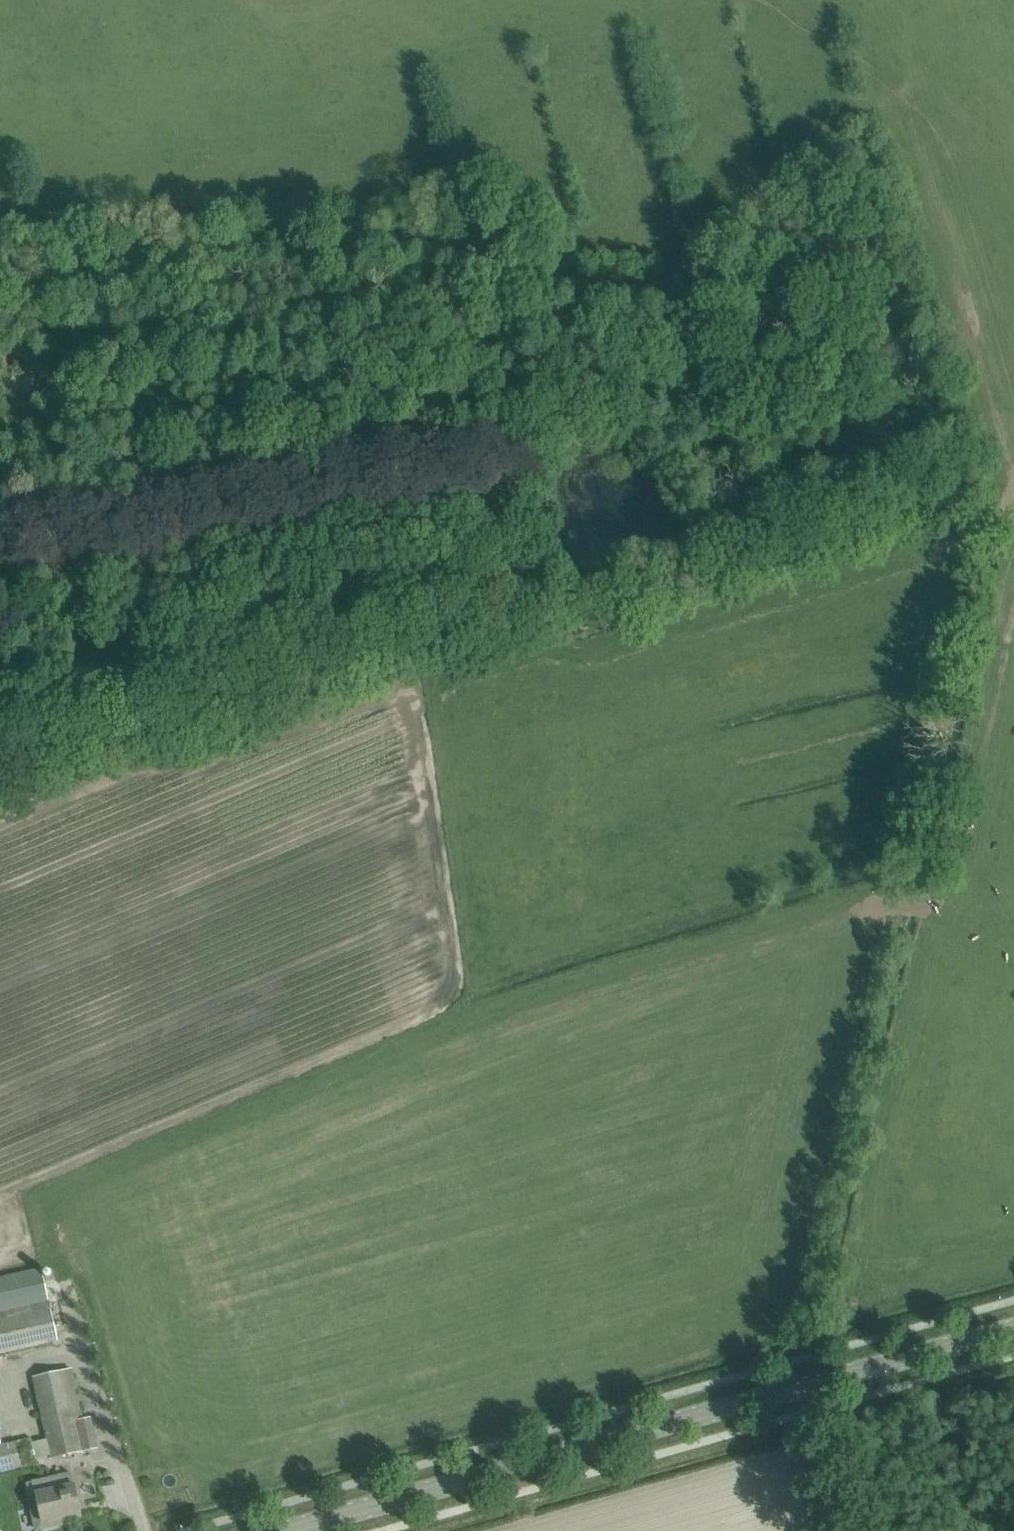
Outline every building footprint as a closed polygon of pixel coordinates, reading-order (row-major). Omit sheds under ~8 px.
[(41,1267),(0,1276),(0,1354),(58,1340),(41,1267)] [(33,1377),(52,1459),(97,1449),(90,1417),(82,1419),(71,1368),(33,1377)] [(37,1462),(32,1438),(0,1446),(0,1471),(37,1462)] [(38,1507),(32,1508),(36,1529),(59,1524),(58,1518),(80,1513),(72,1473),(55,1476),(58,1488),(35,1493),(38,1507)]
